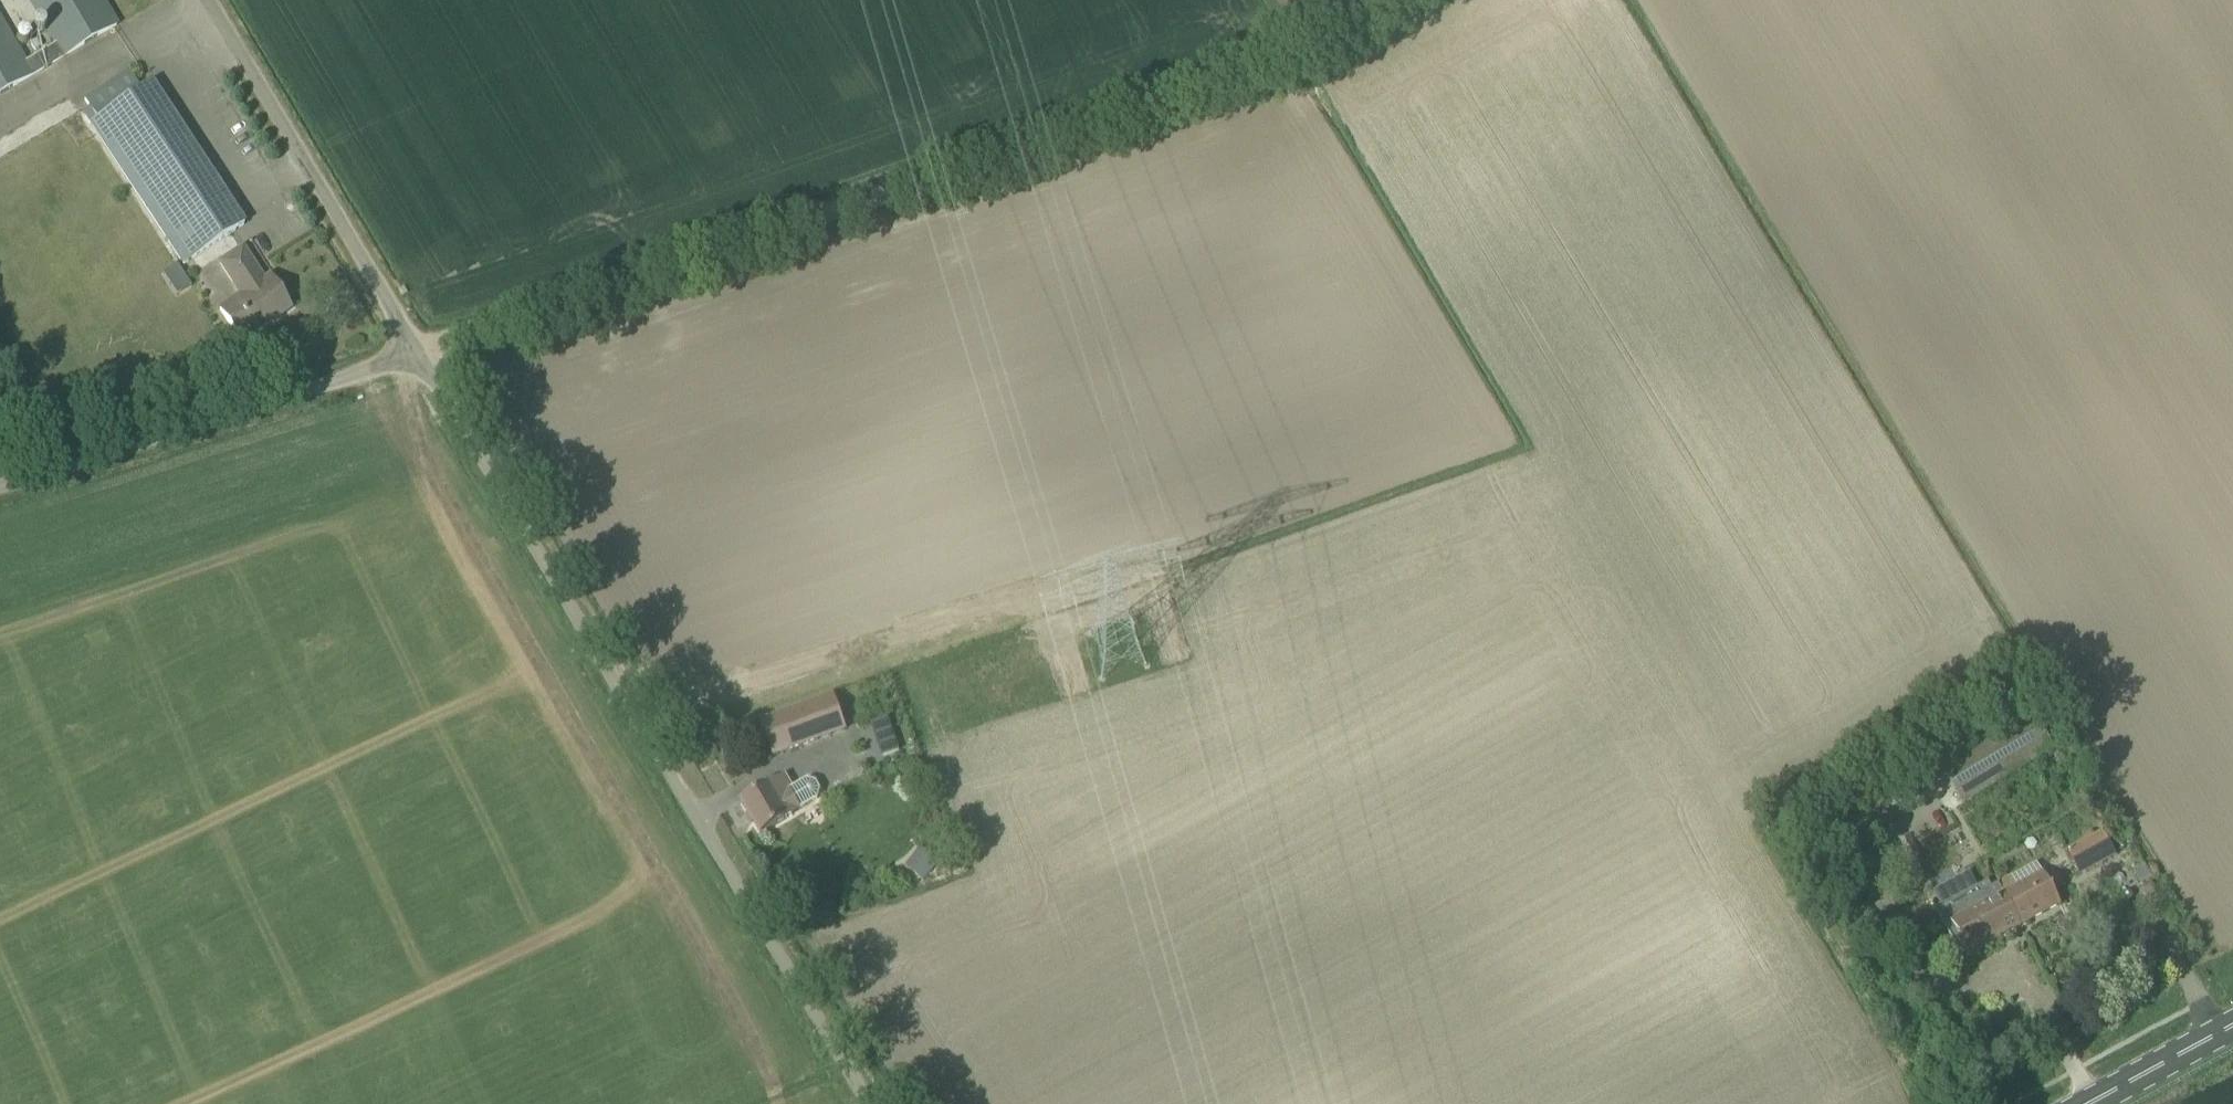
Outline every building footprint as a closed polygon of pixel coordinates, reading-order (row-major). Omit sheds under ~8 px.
[(40,23),(53,45),(28,60),(0,13),(0,95),(117,26),(101,0),(27,0),(40,23)] [(129,71),(110,83),(85,100),(97,118),(90,122),(184,265),(244,225),(150,83),(141,89),(129,71)] [(243,248),(219,263),(241,296),(219,310),(241,341),(240,338),(260,324),(262,327),(290,309),(270,277),(263,282),(243,248)] [(834,697),(762,723),(774,756),(846,731),(834,697)] [(2058,749),(2034,709),(1956,756),(1948,743),(1934,752),(1942,765),(1940,767),(1963,806),(2058,749)] [(893,734),(876,740),(882,757),(899,751),(893,734)] [(770,787),(770,786),(742,802),(761,835),(789,819),(788,818),(801,810),(818,800),(821,791),(816,783),(807,781),(793,789),(786,777),(770,787)] [(2116,854),(2103,831),(2066,851),(2079,874),(2116,854)] [(921,847),(905,866),(923,881),(939,862),(921,847)] [(2013,891),(2006,879),(1997,884),(2021,926),(2061,905),(2043,874),(2013,891)] [(1997,884),(1991,887),(1988,882),(1978,887),(1940,906),(1935,909),(1957,948),(1964,944),(1969,955),(2021,926),(1997,884)]
